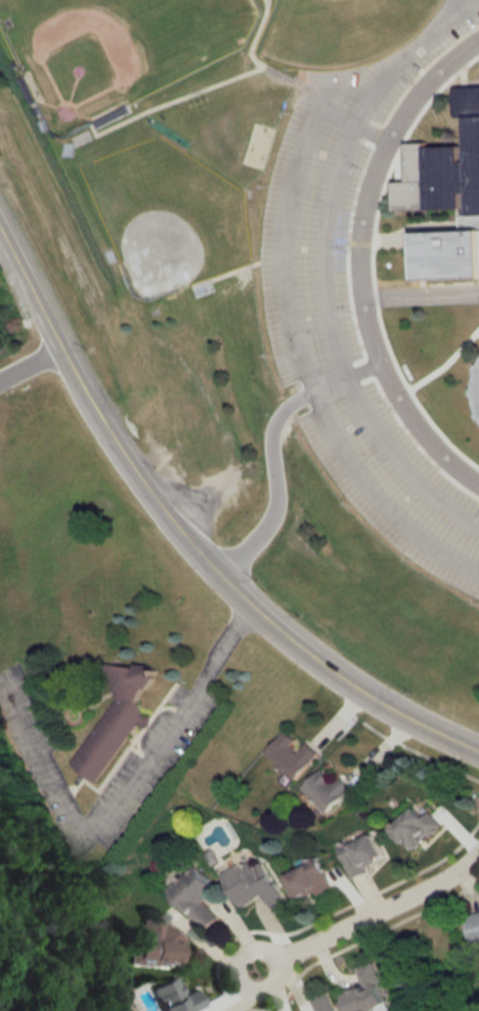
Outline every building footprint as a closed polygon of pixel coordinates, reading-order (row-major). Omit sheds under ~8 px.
[(451,89),(452,145),(402,147),(405,211),(457,208),(457,231),(412,233),(414,283),(478,278),(478,88),(451,89)] [(473,370),(470,394),(477,418),(478,421),(478,360),(473,370)] [(114,700),(70,764),(94,781),(98,781),(135,726),(149,726),(149,718),(139,711),(139,699),(154,677),(154,670),(148,666),(105,665),(105,685),(115,692),(114,700)] [(319,755),(308,743),(302,749),(285,733),(266,753),(294,781),(319,755)] [(302,789),(325,814),(352,789),(341,777),(334,783),(322,770),(302,789)] [(412,853),(442,825),(429,811),(423,817),(414,807),(389,829),(412,853)] [(351,877),(384,863),(371,833),(338,848),(351,877)] [(221,874),(239,908),(264,895),(272,910),(285,903),(258,854),(221,874)] [(318,858),(284,872),(297,903),(330,890),(318,858)] [(204,931),(219,918),(206,904),(219,893),(194,865),(166,890),(204,931)] [(468,942),(478,940),(478,913),(464,916),(468,942)] [(181,968),(183,925),(139,923),(137,965),(181,968)] [(348,1010),(381,1010),(391,1006),(371,962),(356,968),(363,985),(341,995),(348,1010)] [(196,989),(184,994),(175,977),(151,988),(162,1010),(193,1010),(204,1006),(196,989)] [(328,991),(311,999),(316,1010),(336,1010),(328,991)]
